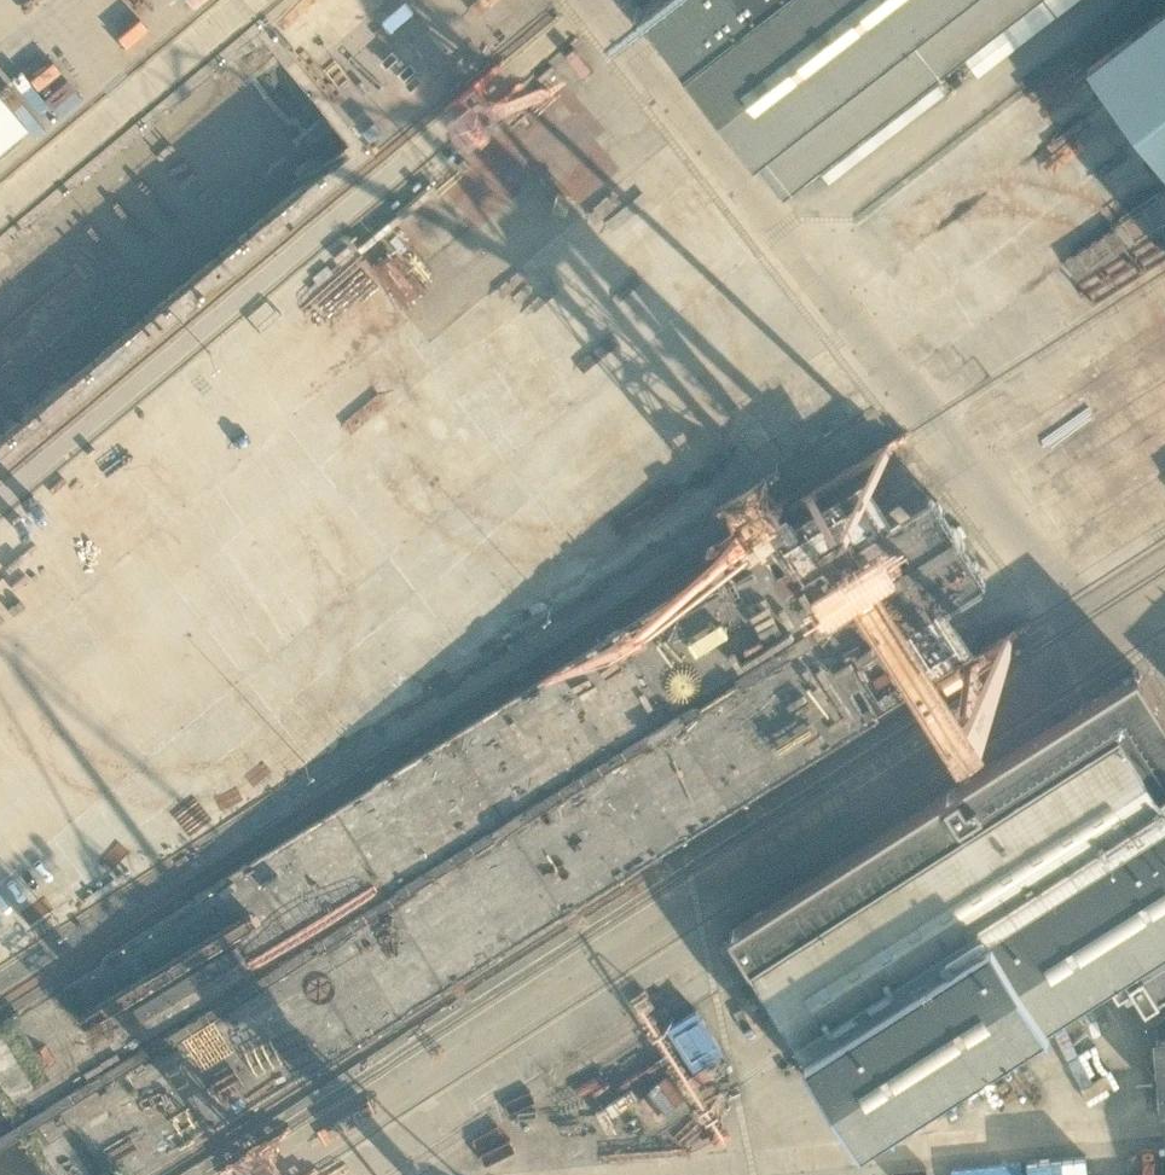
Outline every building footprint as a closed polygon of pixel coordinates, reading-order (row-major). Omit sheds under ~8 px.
[(5,20),(31,0),(0,0),(0,13),(5,20)] [(642,13),(798,196),(1054,0),(660,0),(642,13)] [(869,245),(967,367),(1164,215),(1164,17),(869,245)] [(38,126),(0,77),(0,156),(38,126)] [(207,117),(2,270),(11,303),(32,308),(21,293),(33,285),(44,287),(40,282),(76,255),(97,260),(103,259),(114,273),(109,291),(128,286),(137,298),(169,274),(165,258),(143,230),(141,222),(153,225),(167,244),(193,225),(208,228),(210,219),(219,213),(227,181),(236,183),(230,163),(222,161),(226,147),(224,139),(207,117)] [(859,1132),(1103,984),(1121,1008),(1164,983),(1164,709),(1136,664),(729,924),(859,1132)] [(681,1021),(692,1050),(722,1039),(711,1010),(681,1021)] [(1155,1023),(1160,1099),(1164,1098),(1164,1022),(1155,1023)]
